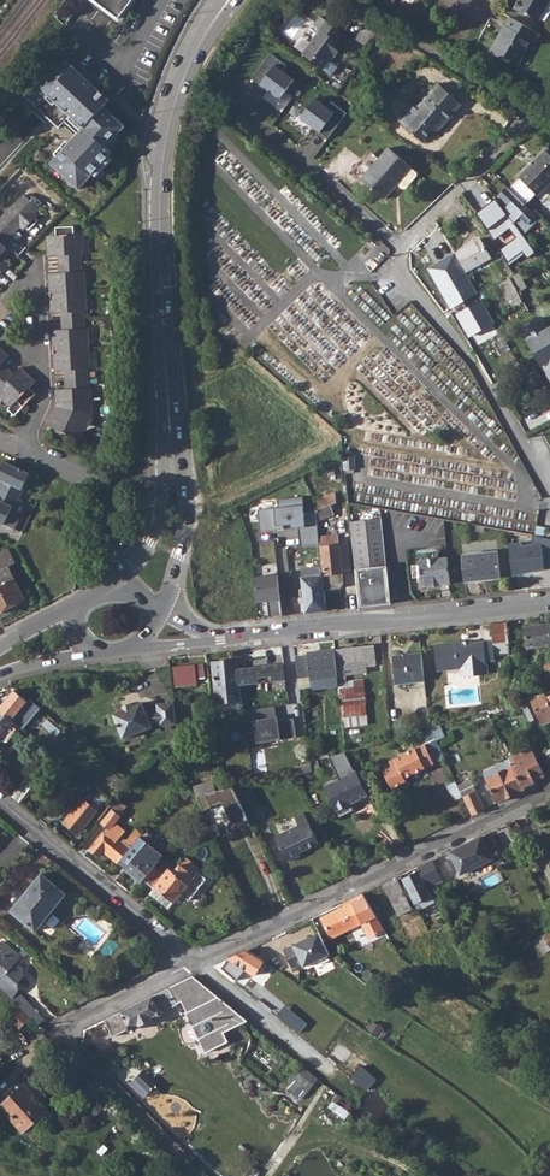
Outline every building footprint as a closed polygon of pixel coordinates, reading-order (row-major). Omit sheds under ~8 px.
[(119,19),(133,0),(94,0),(119,19)] [(335,0),(322,0),(318,6),(328,12),(335,0)] [(394,0),(385,0),(383,3),(391,8),(396,1),(394,0)] [(549,2),(549,0),(520,0),(514,9),(526,16),(530,15),(539,20),(540,18),(549,24),(549,22),(549,4),(549,3),(549,2)] [(349,22),(335,12),(330,19),(344,29),(349,22)] [(338,41),(343,34),(321,17),(314,25),(321,30),(311,43),(303,53),(303,54),(332,76),(339,67),(324,56),(328,51),(335,57),(343,46),(338,41)] [(535,43),(541,34),(511,17),(490,52),(498,56),(503,56),(519,65),(527,50),(526,49),(531,40),(535,43)] [(303,53),(311,43),(302,37),(294,46),(303,53)] [(72,70),(53,54),(28,82),(74,122),(69,129),(74,133),(68,140),(63,135),(43,158),(72,184),(104,147),(95,139),(108,125),(104,121),(109,114),(94,101),(100,95),(79,77),(75,81),(68,75),(72,70)] [(360,84),(355,80),(344,94),(364,108),(369,101),(364,97),(363,99),(355,93),(360,84)] [(436,133),(461,104),(438,84),(433,90),(436,92),(419,111),(417,109),(411,103),(397,119),(423,142),(433,130),(436,133)] [(417,109),(419,111),(436,92),(433,90),(417,109)] [(417,172),(389,148),(361,179),(384,199),(393,190),(390,187),(395,182),(398,184),(403,189),(406,188),(417,176),(417,172)] [(537,196),(549,183),(549,155),(545,150),(534,161),(536,163),(531,167),(530,165),(519,176),(520,178),(536,194),(537,196)] [(509,189),(525,205),(536,194),(520,178),(509,189)] [(505,210),(524,235),(539,219),(525,205),(509,189),(507,188),(499,196),(509,206),(505,210)] [(21,220),(19,218),(25,211),(10,198),(0,209),(0,238),(10,228),(11,229),(21,220)] [(25,224),(21,220),(11,229),(15,234),(25,224)] [(51,407),(41,426),(74,440),(87,412),(84,386),(82,385),(80,369),(83,368),(79,329),(77,329),(76,311),(77,312),(74,271),(72,271),(70,253),(72,253),(70,233),(61,234),(60,226),(44,227),(45,235),(35,236),(37,256),(47,256),(48,273),(38,274),(42,314),(52,314),(53,330),(43,331),(46,372),(57,371),(58,387),(48,389),(51,407)] [(480,239),(455,253),(467,272),(491,258),(480,239)] [(467,272),(455,253),(433,265),(443,285),(467,272)] [(511,268),(504,258),(495,264),(502,275),(511,268)] [(510,281),(508,277),(499,283),(508,299),(518,294),(510,281)] [(467,298),(458,282),(452,286),(461,302),(467,298)] [(414,301),(408,295),(403,299),(409,306),(414,301)] [(487,325),(479,309),(460,319),(469,335),(487,325)] [(547,329),(541,318),(535,321),(549,346),(549,328),(547,329)] [(535,321),(521,328),(534,353),(543,349),(549,361),(546,363),(549,371),(549,346),(535,321)] [(512,370),(502,355),(495,359),(505,375),(512,370)] [(4,408),(1,411),(8,417),(18,406),(28,395),(21,389),(27,383),(12,369),(6,375),(0,370),(0,405),(4,408)] [(341,454),(341,456),(343,469),(353,469),(352,454),(341,454)] [(26,474),(0,462),(0,463),(0,492),(16,499),(20,490),(19,489),(26,474)] [(335,491),(315,499),(316,510),(318,520),(335,514),(331,504),(337,502),(335,491)] [(16,499),(0,492),(0,525),(1,525),(9,507),(12,509),(16,499)] [(301,548),(321,545),(318,520),(316,510),(307,512),(304,496),(259,500),(262,532),(286,530),(285,525),(292,524),(293,529),(299,528),(301,548)] [(382,519),(351,522),(360,607),(392,604),(382,519)] [(513,575),(549,567),(549,538),(544,537),(544,538),(532,536),(534,545),(510,548),(513,575)] [(342,572),(338,538),(320,540),(321,545),(324,573),(321,573),(323,589),(340,587),(343,583),(342,572)] [(8,549),(0,553),(0,576),(4,584),(0,586),(0,611),(24,599),(8,566),(15,561),(8,549)] [(422,586),(450,583),(448,558),(439,559),(438,552),(427,553),(428,560),(419,561),(422,586)] [(501,578),(498,552),(463,556),(466,582),(501,578)] [(321,573),(320,563),(300,565),(301,576),(300,576),(303,612),(325,610),(323,589),(321,573)] [(276,574),(253,576),(256,601),(265,600),(267,616),(280,615),(276,574)] [(510,651),(507,622),(492,623),(493,641),(495,654),(510,652),(510,651)] [(549,645),(549,636),(548,624),(524,627),(527,647),(549,645)] [(486,661),(484,642),(481,643),(472,644),(472,641),(435,645),(437,670),(462,668),(462,677),(488,674),(486,661)] [(493,641),(484,642),(486,661),(495,660),(495,654),(493,641)] [(331,650),(332,662),(340,661),(340,659),(362,657),(362,663),(372,662),(371,644),(331,648),(331,650)] [(307,680),(334,677),(332,662),(331,650),(304,653),(304,657),(293,658),(296,678),(306,677),(307,680)] [(425,681),(422,652),(393,656),(396,684),(401,684),(424,681),(425,681)] [(214,690),(238,687),(237,683),(236,667),(235,658),(211,661),(214,690)] [(204,673),(202,663),(171,666),(173,681),(183,680),(183,687),(196,685),(195,674),(204,673)] [(281,663),(256,665),(257,681),(283,678),(281,663)] [(236,667),(237,683),(257,681),(256,665),(236,667)] [(548,665),(546,668),(547,672),(540,673),(541,677),(548,676),(549,683),(549,665),(548,665)] [(424,681),(401,684),(402,690),(424,687),(424,681)] [(343,725),(367,725),(367,682),(343,682),(343,725)] [(15,723),(23,713),(19,709),(27,701),(14,690),(0,708),(0,710),(15,723)] [(121,697),(124,706),(140,702),(138,693),(121,697)] [(547,696),(545,693),(530,697),(542,724),(549,722),(549,695),(547,696)] [(158,726),(175,724),(173,702),(155,704),(156,711),(144,712),(140,702),(129,706),(121,709),(113,712),(137,732),(150,727),(148,724),(157,723),(158,726)] [(275,706),(244,711),(248,735),(256,734),(257,741),(281,737),(281,740),(297,737),(294,719),(279,721),(278,716),(276,717),(275,706)] [(23,729),(15,723),(0,710),(0,733),(7,724),(19,734),(23,729)] [(121,738),(137,732),(113,712),(111,713),(121,738)] [(441,750),(430,727),(418,731),(425,745),(390,761),(392,767),(384,771),(392,788),(407,781),(405,778),(434,764),(434,762),(430,755),(441,750)] [(523,787),(534,782),(532,779),(543,774),(529,746),(508,756),(512,765),(523,787)] [(444,757),(441,750),(430,755),(434,762),(444,757)] [(345,752),(329,757),(339,779),(325,786),(337,810),(338,810),(341,816),(352,810),(350,804),(368,795),(356,771),(355,772),(345,752)] [(503,797),(523,787),(512,765),(509,760),(483,773),(485,778),(496,801),(503,797)] [(10,794),(19,801),(40,775),(32,767),(10,794)] [(470,813),(482,807),(468,778),(456,784),(461,794),(470,813)] [(229,785),(238,803),(252,797),(243,780),(229,785)] [(90,805),(82,798),(63,821),(78,833),(101,805),(94,800),(90,805)] [(102,821),(110,828),(123,810),(115,804),(102,821)] [(319,843),(304,813),(295,817),(298,825),(275,836),(288,862),(300,856),(298,851),(304,847),(306,850),(319,843)] [(134,840),(141,831),(137,827),(129,835),(134,840)] [(130,843),(110,828),(106,834),(103,831),(91,847),(99,855),(106,846),(119,857),(130,843)] [(486,848),(480,835),(468,841),(448,850),(458,871),(480,861),(481,863),(490,859),(493,863),(499,860),(492,845),(486,848)] [(122,867),(141,882),(162,855),(139,836),(124,854),(130,858),(122,867)] [(188,899),(203,881),(194,874),(181,863),(174,871),(169,867),(155,886),(174,902),(182,893),(188,899)] [(33,932),(67,891),(42,870),(8,912),(33,932)] [(194,874),(203,881),(206,877),(198,870),(194,874)] [(430,894),(417,870),(409,874),(410,876),(407,877),(419,899),(430,894)] [(379,886),(394,916),(403,911),(401,907),(403,905),(390,881),(379,886)] [(368,936),(382,929),(361,893),(354,896),(355,899),(321,916),(331,936),(360,922),(368,936)] [(328,953),(326,949),(318,931),(292,945),(293,947),(281,952),(291,970),(303,964),(304,965),(328,953)] [(535,941),(540,944),(545,937),(540,934),(535,941)] [(0,945),(0,985),(12,997),(18,989),(18,983),(23,976),(23,969),(15,962),(20,956),(3,941),(0,945)] [(254,973),(263,960),(260,959),(246,949),(230,956),(254,973)] [(181,1001),(185,1007),(206,997),(222,1009),(227,1004),(192,976),(172,986),(180,1001),(181,1001)] [(140,1002),(96,1024),(104,1039),(107,1037),(109,1039),(119,1034),(118,1032),(137,1023),(138,1025),(151,1019),(150,1017),(163,1010),(164,1012),(174,1006),(175,1003),(177,1002),(169,987),(140,1002)] [(223,1033),(248,1021),(227,1004),(222,1009),(206,997),(185,1007),(187,1010),(183,1012),(204,1052),(227,1041),(223,1033)] [(20,1027),(29,1019),(15,1004),(6,1012),(20,1027)] [(31,1017),(38,1024),(40,1024),(45,1019),(34,1007),(28,1013),(31,1017)] [(147,1096),(158,1080),(141,1069),(131,1086),(147,1096)] [(25,1084),(0,1106),(23,1132),(48,1109),(25,1084)] [(332,1109),(349,1114),(352,1104),(335,1098),(332,1109)]
